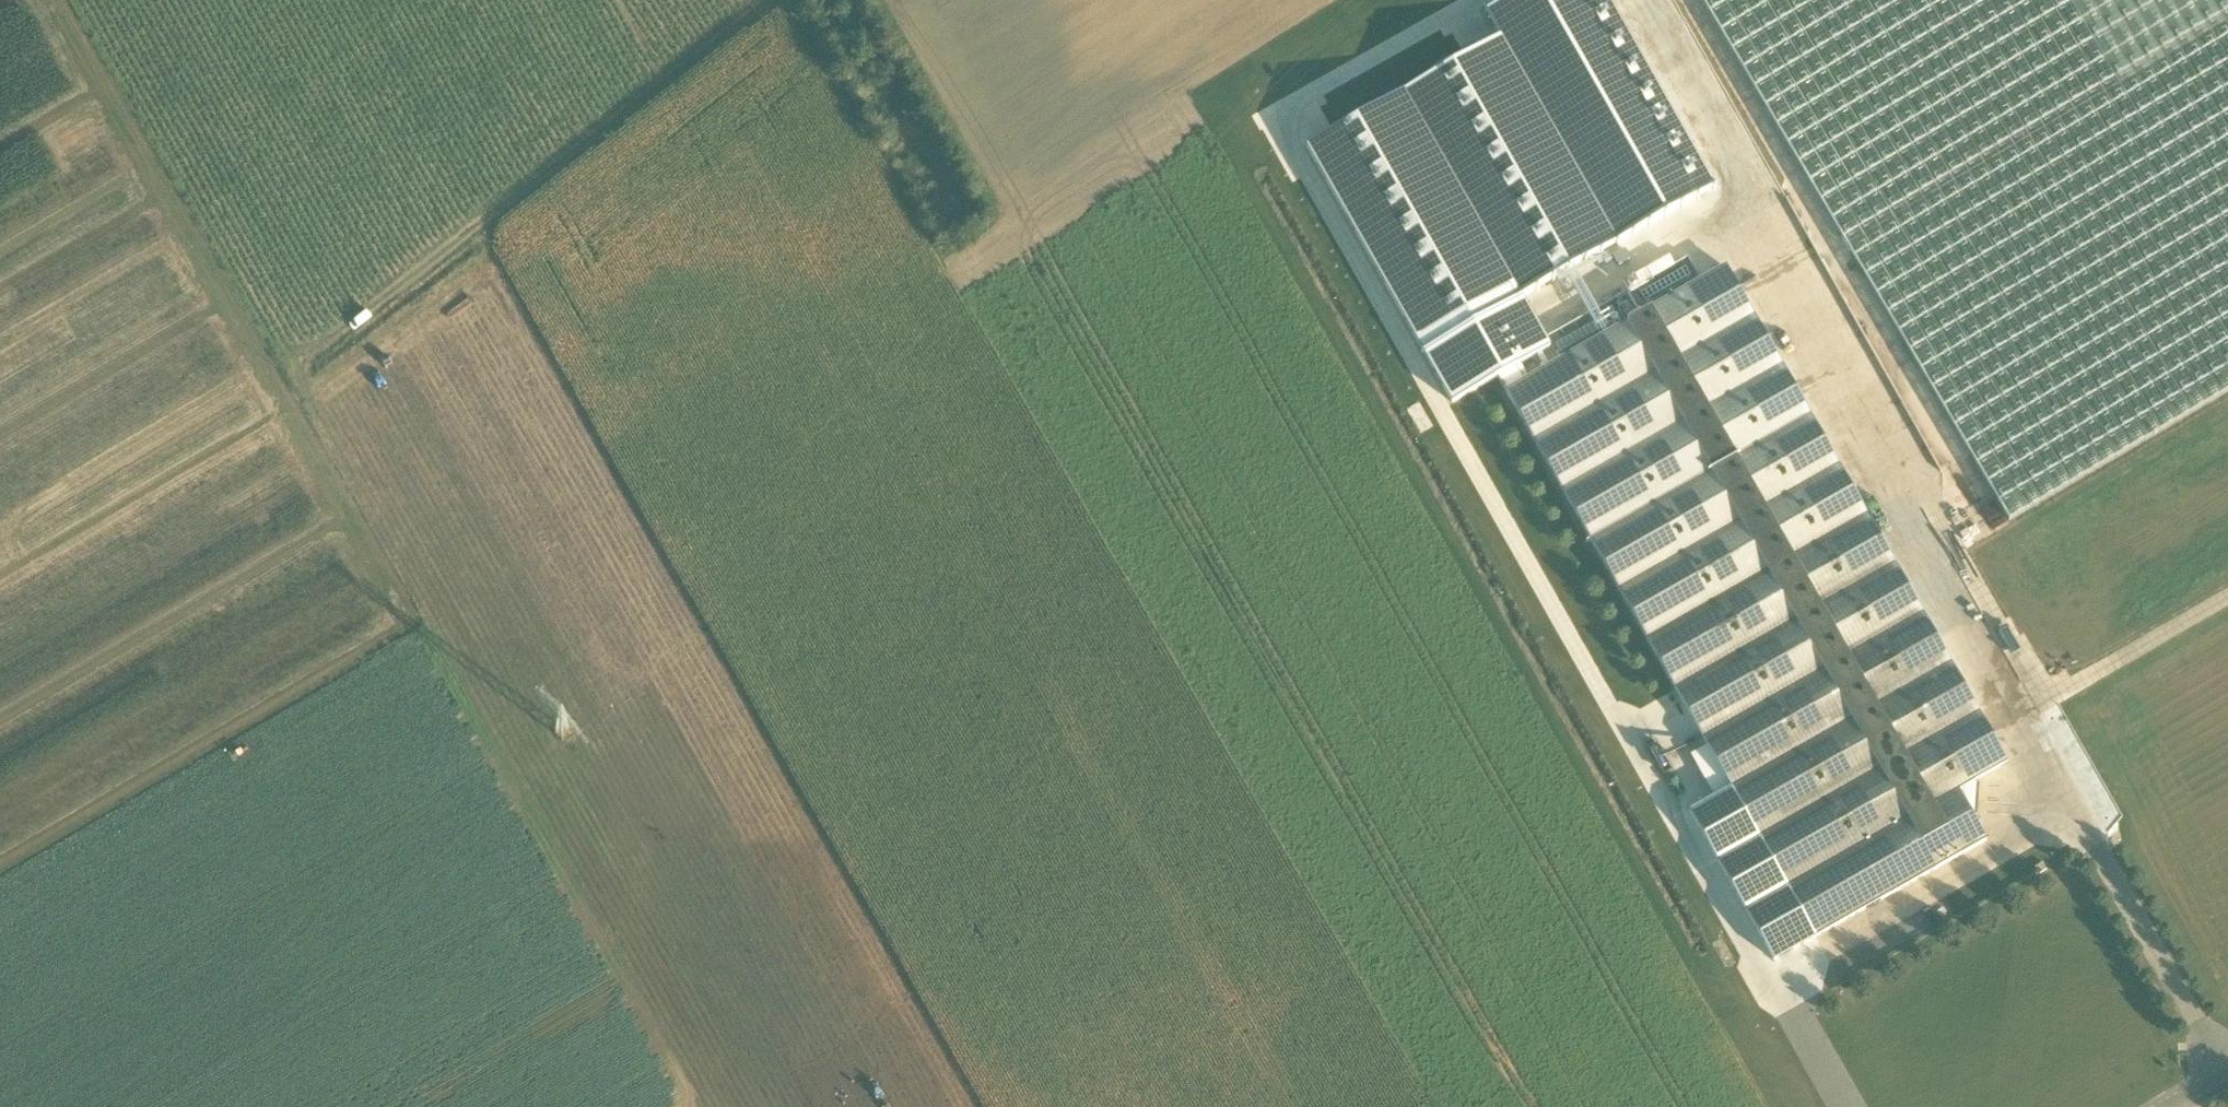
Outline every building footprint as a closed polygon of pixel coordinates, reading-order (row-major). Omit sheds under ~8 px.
[(2009,523),(2227,392),(2227,0),(1700,0),(2009,523)] [(2006,763),(1922,614),(1725,267),(1506,391),(1816,938),(1986,841),(1958,791),(2006,763)]
